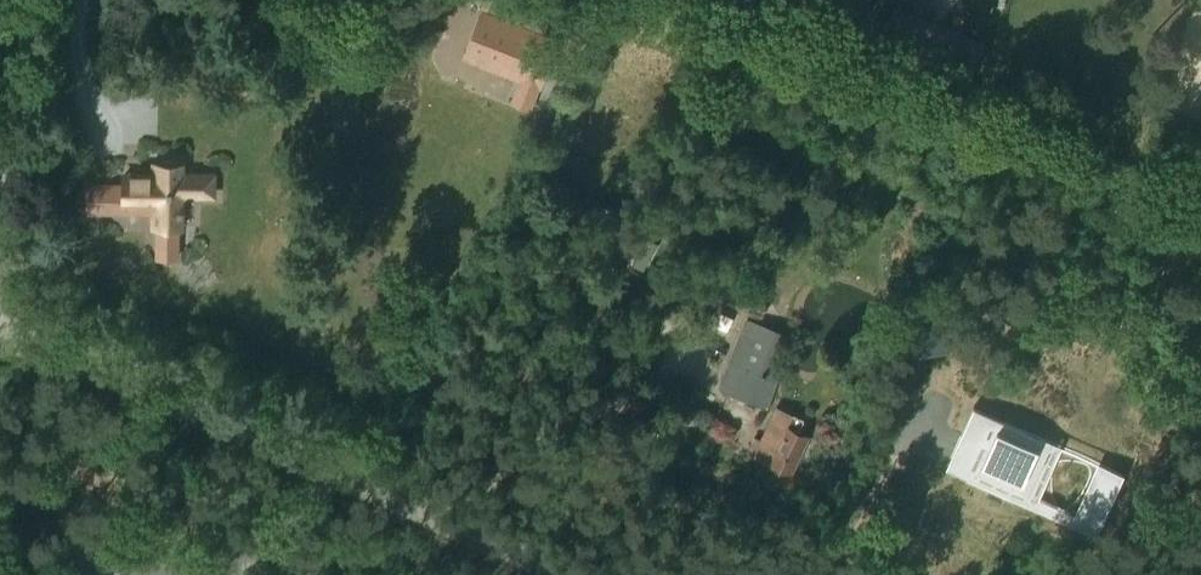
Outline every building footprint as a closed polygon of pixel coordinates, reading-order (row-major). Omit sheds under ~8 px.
[(540,82),(554,46),(540,41),(544,31),(483,7),(466,52),(495,64),(499,55),(530,67),(526,76),(540,82)] [(87,183),(87,211),(155,212),(154,226),(157,226),(157,247),(178,248),(178,227),(181,227),(181,193),(201,193),(201,174),(181,174),(181,163),(178,163),(178,160),(160,159),(160,163),(155,163),(155,175),(144,174),(144,181),(123,181),(123,184),(87,183)] [(741,343),(735,360),(767,373),(789,324),(756,309),(741,343)] [(733,359),(721,390),(768,407),(780,378),(767,373),(735,360),(733,359)] [(778,407),(757,454),(794,471),(810,434),(798,428),(803,418),(778,407)] [(995,431),(979,467),(1020,485),(1036,449),(995,431)] [(1122,475),(1100,466),(1077,519),(1099,528),(1122,475)]
